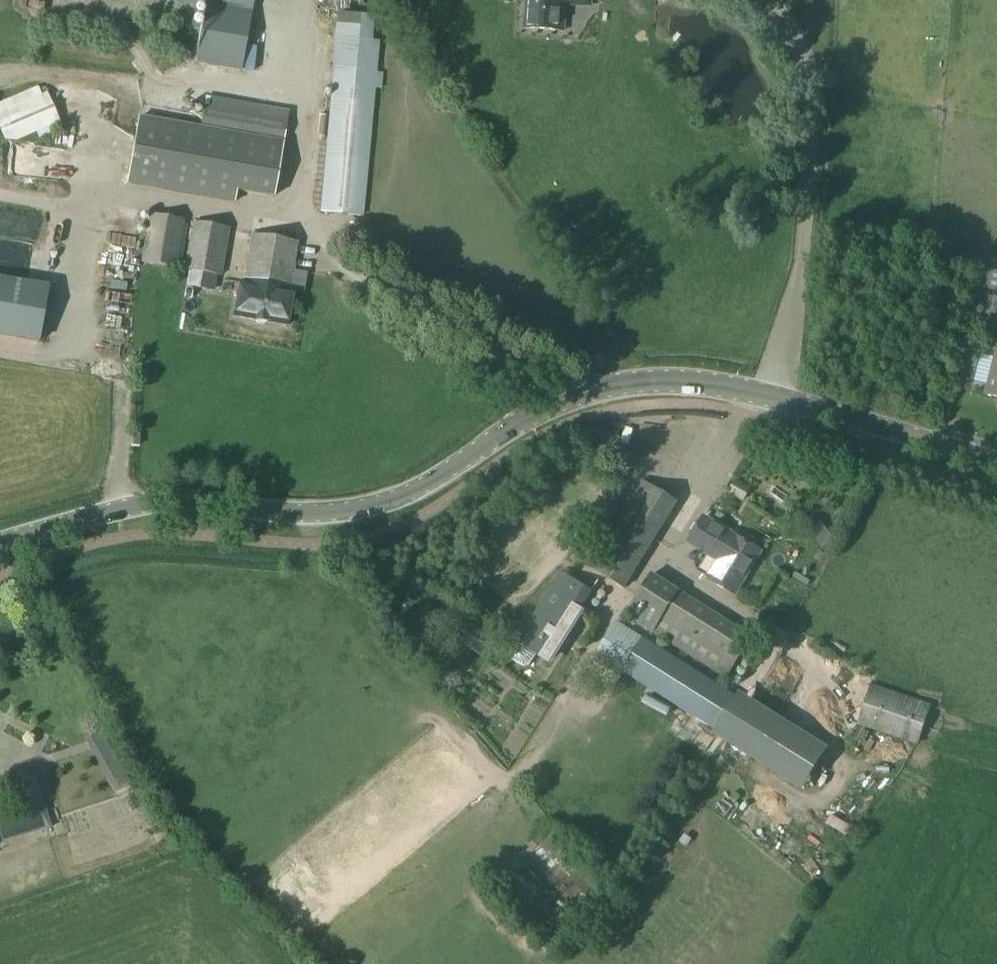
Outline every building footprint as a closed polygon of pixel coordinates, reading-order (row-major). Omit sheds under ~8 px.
[(207,5),(196,64),(239,72),(252,0),(178,0),(207,5)] [(590,7),(590,0),(526,0),(524,30),(559,32),(560,6),(590,7)] [(373,16),(338,13),(321,211),(365,215),(378,42),(371,42),(373,16)] [(41,95),(37,87),(0,103),(0,132),(4,141),(16,141),(36,133),(38,138),(55,131),(53,126),(59,123),(46,93),(41,95)] [(201,128),(140,118),(128,186),(234,204),(236,192),(273,199),(287,122),(218,110),(202,123),(201,128)] [(141,264),(178,271),(185,222),(149,215),(141,264)] [(183,271),(222,278),(229,230),(192,224),(183,271)] [(290,297),(298,243),(251,236),(243,289),(238,288),(233,318),(290,327),(294,298),(290,297)] [(988,270),(983,290),(996,293),(996,272),(988,270)] [(82,349),(92,287),(0,271),(0,334),(82,349)] [(344,296),(358,303),(364,292),(350,285),(344,296)] [(996,400),(996,357),(987,397),(996,400)] [(679,504),(640,483),(588,569),(625,593),(657,542),(679,504)] [(729,495),(744,502),(750,492),(735,483),(729,495)] [(711,583),(733,596),(759,554),(703,521),(690,543),(723,563),(711,583)] [(561,574),(518,645),(513,642),(506,653),(508,658),(522,668),(526,666),(534,655),(549,665),(593,593),(561,574)] [(751,638),(713,614),(650,574),(623,615),(637,624),(724,680),(751,638)] [(617,623),(596,656),(716,732),(737,700),(617,623)] [(775,713),(790,663),(765,656),(751,706),(775,713)] [(857,727),(918,748),(931,707),(871,686),(857,727)] [(31,770),(1,779),(10,809),(0,812),(0,844),(49,829),(31,770)] [(813,792),(827,783),(821,774),(807,783),(813,792)] [(547,836),(537,846),(556,867),(567,857),(547,836)]
